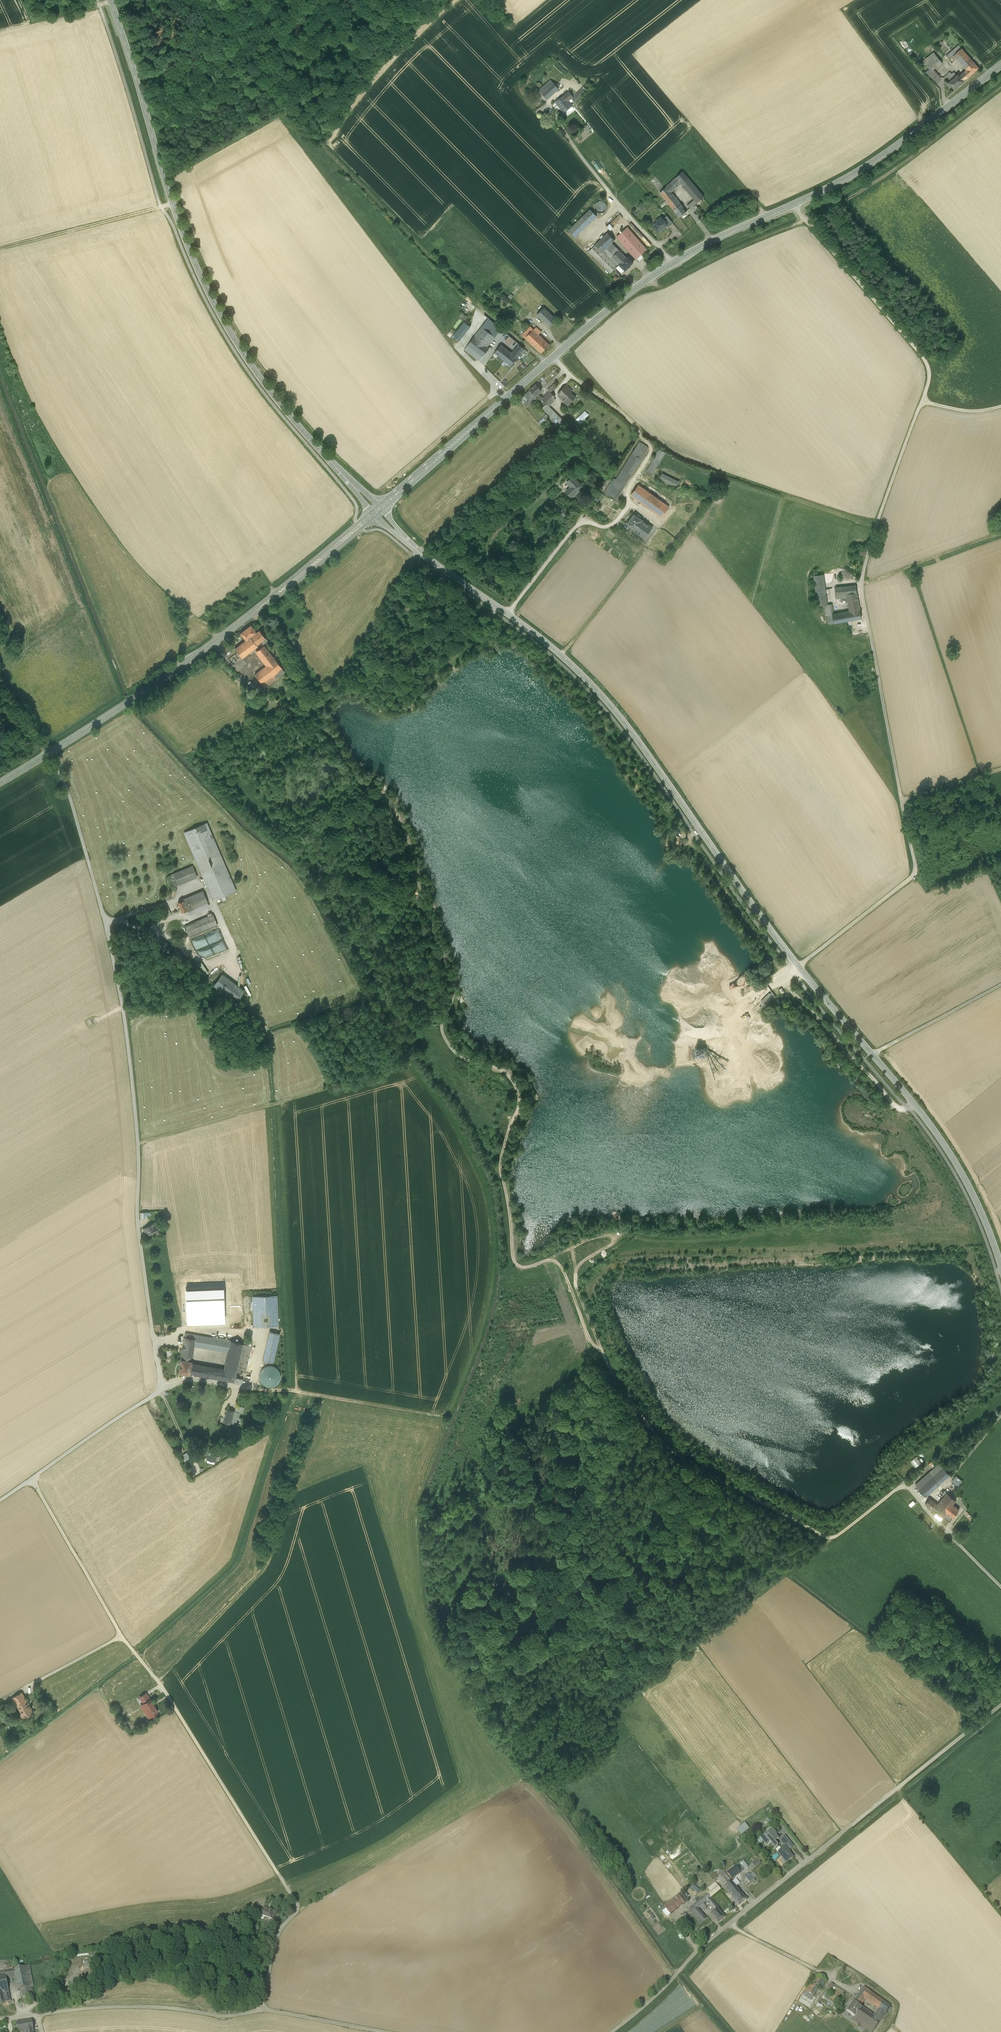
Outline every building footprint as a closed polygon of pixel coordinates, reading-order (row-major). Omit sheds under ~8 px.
[(944,78),(954,89),(967,78),(978,68),(958,45),(946,56),(949,60),(952,57),(955,60),(956,59),(966,70),(959,76),(958,75),(956,76),(954,72),(951,74),(950,72),(944,78)] [(934,52),(922,61),(929,69),(931,67),(934,69),(942,63),(934,52)] [(940,75),(934,69),(931,67),(929,69),(926,72),(937,83),(940,81),(940,75)] [(542,89),(550,98),(562,88),(554,78),(542,89)] [(567,94),(557,101),(566,113),(575,107),(570,100),(577,96),(574,92),(568,96),(567,94)] [(592,163),(597,161),(592,153),(587,155),(592,163)] [(681,217),(708,195),(685,168),(658,190),(681,217)] [(600,201),(598,201),(596,203),(595,204),(595,206),(595,208),(596,210),(597,211),(599,212),(600,213),(602,213),(605,211),(606,210),(607,208),(607,207),(607,205),(605,203),(604,201),(602,201),(600,201)] [(571,228),(578,236),(600,215),(592,207),(571,228)] [(667,216),(663,219),(668,225),(668,226),(672,223),(667,216)] [(653,225),(659,232),(668,225),(663,219),(661,217),(656,221),(657,223),(653,225)] [(632,223),(618,236),(638,257),(652,244),(632,223)] [(610,232),(590,251),(609,273),(614,268),(628,254),(615,241),(617,239),(610,232)] [(622,275),(636,262),(628,254),(614,268),(622,275)] [(544,308),(537,315),(549,327),(556,320),(544,308)] [(496,331),(499,327),(489,319),(485,323),(495,332),(496,331)] [(454,336),(459,340),(469,327),(464,323),(454,336)] [(464,349),(479,361),(489,348),(487,347),(495,337),(482,327),(464,349)] [(501,336),(505,332),(499,327),(496,331),(501,336)] [(529,334),(525,338),(541,353),(550,345),(539,335),(534,330),(529,334)] [(515,349),(519,344),(505,332),(501,336),(501,337),(515,349)] [(510,352),(512,350),(503,343),(495,353),(504,360),(510,352)] [(510,352),(517,358),(524,349),(519,344),(515,349),(513,348),(512,350),(510,352)] [(504,360),(511,366),(517,358),(510,352),(504,360)] [(528,399),(530,400),(535,396),(542,390),(536,384),(525,394),(525,395),(520,399),(526,406),(529,404),(526,401),(528,399)] [(548,390),(549,391),(551,392),(557,387),(554,384),(548,390)] [(561,398),(568,405),(575,397),(571,393),(569,390),(570,389),(567,386),(566,388),(564,386),(558,394),(562,397),(561,398)] [(549,391),(541,399),(546,404),(547,405),(551,401),(555,396),(551,392),(549,391)] [(526,401),(529,404),(530,405),(537,398),(535,396),(530,400),(528,399),(526,401)] [(552,402),(551,401),(547,405),(546,404),(543,407),(545,409),(544,410),(553,419),(552,421),(555,425),(557,423),(559,425),(563,420),(549,406),(552,402)] [(581,423),(590,415),(585,410),(576,419),(581,423)] [(603,494),(616,501),(647,449),(639,443),(616,480),(613,478),(603,494)] [(659,450),(647,471),(652,473),(664,452),(659,450)] [(678,481),(663,474),(659,480),(675,488),(678,481)] [(581,486),(573,477),(567,482),(571,486),(567,491),(571,496),(581,486)] [(669,507),(639,485),(631,495),(661,516),(669,507)] [(642,520),(634,514),(627,524),(634,530),(644,538),(653,527),(643,520),(642,520)] [(814,576),(817,605),(827,604),(823,574),(814,576)] [(856,585),(835,588),(836,598),(845,597),(844,594),(857,593),(856,585)] [(847,597),(849,611),(833,614),(832,614),(828,615),(829,624),(861,618),(857,593),(844,594),(845,597),(847,597)] [(825,616),(828,615),(832,614),(833,614),(832,604),(824,605),(825,616)] [(260,631),(254,624),(243,632),(249,639),(260,631)] [(238,647),(246,657),(271,639),(264,629),(260,631),(249,639),(238,647)] [(258,674),(268,687),(288,672),(267,644),(258,651),(269,666),(258,674)] [(206,823),(184,832),(213,900),(235,891),(206,823)] [(192,866),(170,875),(174,886),(197,877),(192,866)] [(183,900),(178,902),(182,912),(187,910),(188,911),(190,914),(209,906),(203,891),(182,899),(183,900)] [(213,914),(185,925),(189,937),(217,925),(213,914)] [(193,939),(197,948),(224,939),(220,929),(193,939)] [(220,973),(212,985),(224,993),(227,989),(239,997),(245,989),(220,973)] [(757,986),(760,990),(769,984),(765,979),(757,986)] [(769,993),(761,1001),(763,1004),(760,1007),(763,1009),(768,1004),(768,1003),(773,998),(775,996),(772,992),(770,994),(769,993)] [(654,1054),(662,1053),(662,1046),(654,1046),(654,1054)] [(155,1222),(143,1228),(147,1236),(159,1230),(155,1222)] [(277,1295),(253,1296),(254,1326),(278,1325),(277,1295)] [(280,1334),(270,1331),(263,1361),(273,1363),(280,1334)] [(186,1332),(181,1358),(192,1360),(194,1346),(197,1334),(186,1332)] [(231,1340),(197,1334),(194,1346),(228,1352),(231,1340)] [(243,1343),(231,1340),(228,1352),(224,1369),(236,1371),(237,1368),(243,1343)] [(252,1345),(243,1343),(237,1368),(246,1370),(252,1345)] [(181,1358),(179,1372),(190,1374),(191,1363),(192,1360),(181,1358)] [(234,1382),(236,1371),(224,1369),(191,1363),(190,1374),(234,1382)] [(262,1367),(262,1385),(278,1385),(278,1367),(262,1367)] [(239,1412),(227,1409),(224,1422),(235,1425),(239,1412)] [(217,1451),(209,1450),(207,1459),(214,1461),(217,1451)] [(917,1456),(910,1460),(914,1467),(921,1462),(917,1456)] [(940,1463),(915,1484),(926,1496),(950,1474),(940,1463)] [(951,1481),(958,1486),(963,1480),(955,1475),(951,1481)] [(944,1495),(937,1505),(946,1512),(953,1504),(956,1500),(944,1490),(942,1494),(944,1495)] [(959,1509),(953,1504),(946,1512),(937,1505),(929,1498),(926,1503),(943,1517),(943,1516),(949,1521),(952,1517),(953,1517),(959,1509)] [(33,1713),(21,1692),(13,1697),(25,1717),(33,1713)] [(161,1712),(150,1694),(143,1699),(152,1713),(149,1715),(151,1718),(161,1712)] [(771,1831),(766,1835),(765,1835),(762,1837),(762,1838),(764,1840),(763,1841),(766,1845),(767,1845),(770,1842),(772,1844),(771,1844),(774,1847),(775,1847),(775,1848),(778,1846),(775,1842),(779,1839),(775,1834),(776,1833),(773,1830),(772,1831),(771,1831)] [(779,1841),(785,1847),(789,1851),(794,1847),(785,1836),(779,1841)] [(781,1850),(778,1853),(783,1859),(784,1859),(787,1863),(794,1858),(788,1852),(789,1851),(785,1847),(781,1850)] [(757,1859),(752,1863),(755,1868),(761,1863),(757,1859)] [(727,1874),(732,1880),(748,1867),(743,1861),(736,1867),(730,1872),(727,1874)] [(736,1900),(742,1895),(725,1873),(717,1879),(735,1900),(736,1900)] [(751,1875),(749,1873),(744,1877),(750,1883),(751,1882),(754,1879),(751,1875)] [(710,1892),(707,1894),(710,1898),(721,1889),(716,1883),(709,1890),(710,1892)] [(698,1893),(700,1891),(693,1884),(691,1886),(698,1893)] [(700,1924),(707,1919),(698,1909),(707,1902),(715,1912),(718,1910),(719,1909),(710,1898),(707,1894),(688,1910),(700,1924)] [(736,1900),(740,1905),(746,1900),(742,1895),(736,1900)] [(667,1907),(673,1915),(687,1905),(680,1897),(667,1907)] [(261,1916),(273,1920),(276,1913),(263,1908),(261,1916)] [(715,1912),(711,1915),(718,1923),(724,1918),(718,1910),(715,1912)] [(257,1946),(264,1948),(266,1942),(259,1940),(257,1946)] [(29,1966),(13,1970),(15,1976),(17,1990),(21,1989),(32,1987),(33,1986),(29,1966)] [(13,1970),(4,1972),(6,1979),(15,1976),(13,1970)] [(0,1973),(0,2004),(8,2002),(8,2001),(10,2001),(6,1979),(4,1972),(0,1973)] [(827,1981),(815,1975),(802,1995),(811,2001),(819,1988),(822,1990),(827,1981)] [(84,1983),(63,1990),(65,1996),(86,1989),(84,1983)] [(831,1984),(823,1995),(827,1998),(834,1986),(831,1984)] [(34,1998),(32,1987),(21,1989),(24,2000),(34,1998)] [(864,1988),(858,1996),(865,2000),(878,2010),(874,2016),(862,2008),(855,2018),(853,2021),(860,2026),(859,2027),(866,2031),(873,2031),(890,2007),(864,1988)] [(865,2000),(858,1996),(847,2012),(855,2018),(862,2008),(860,2007),(865,2000)] [(17,2023),(18,2031),(24,2031),(25,2031),(33,2031),(31,2021),(17,2023)]
